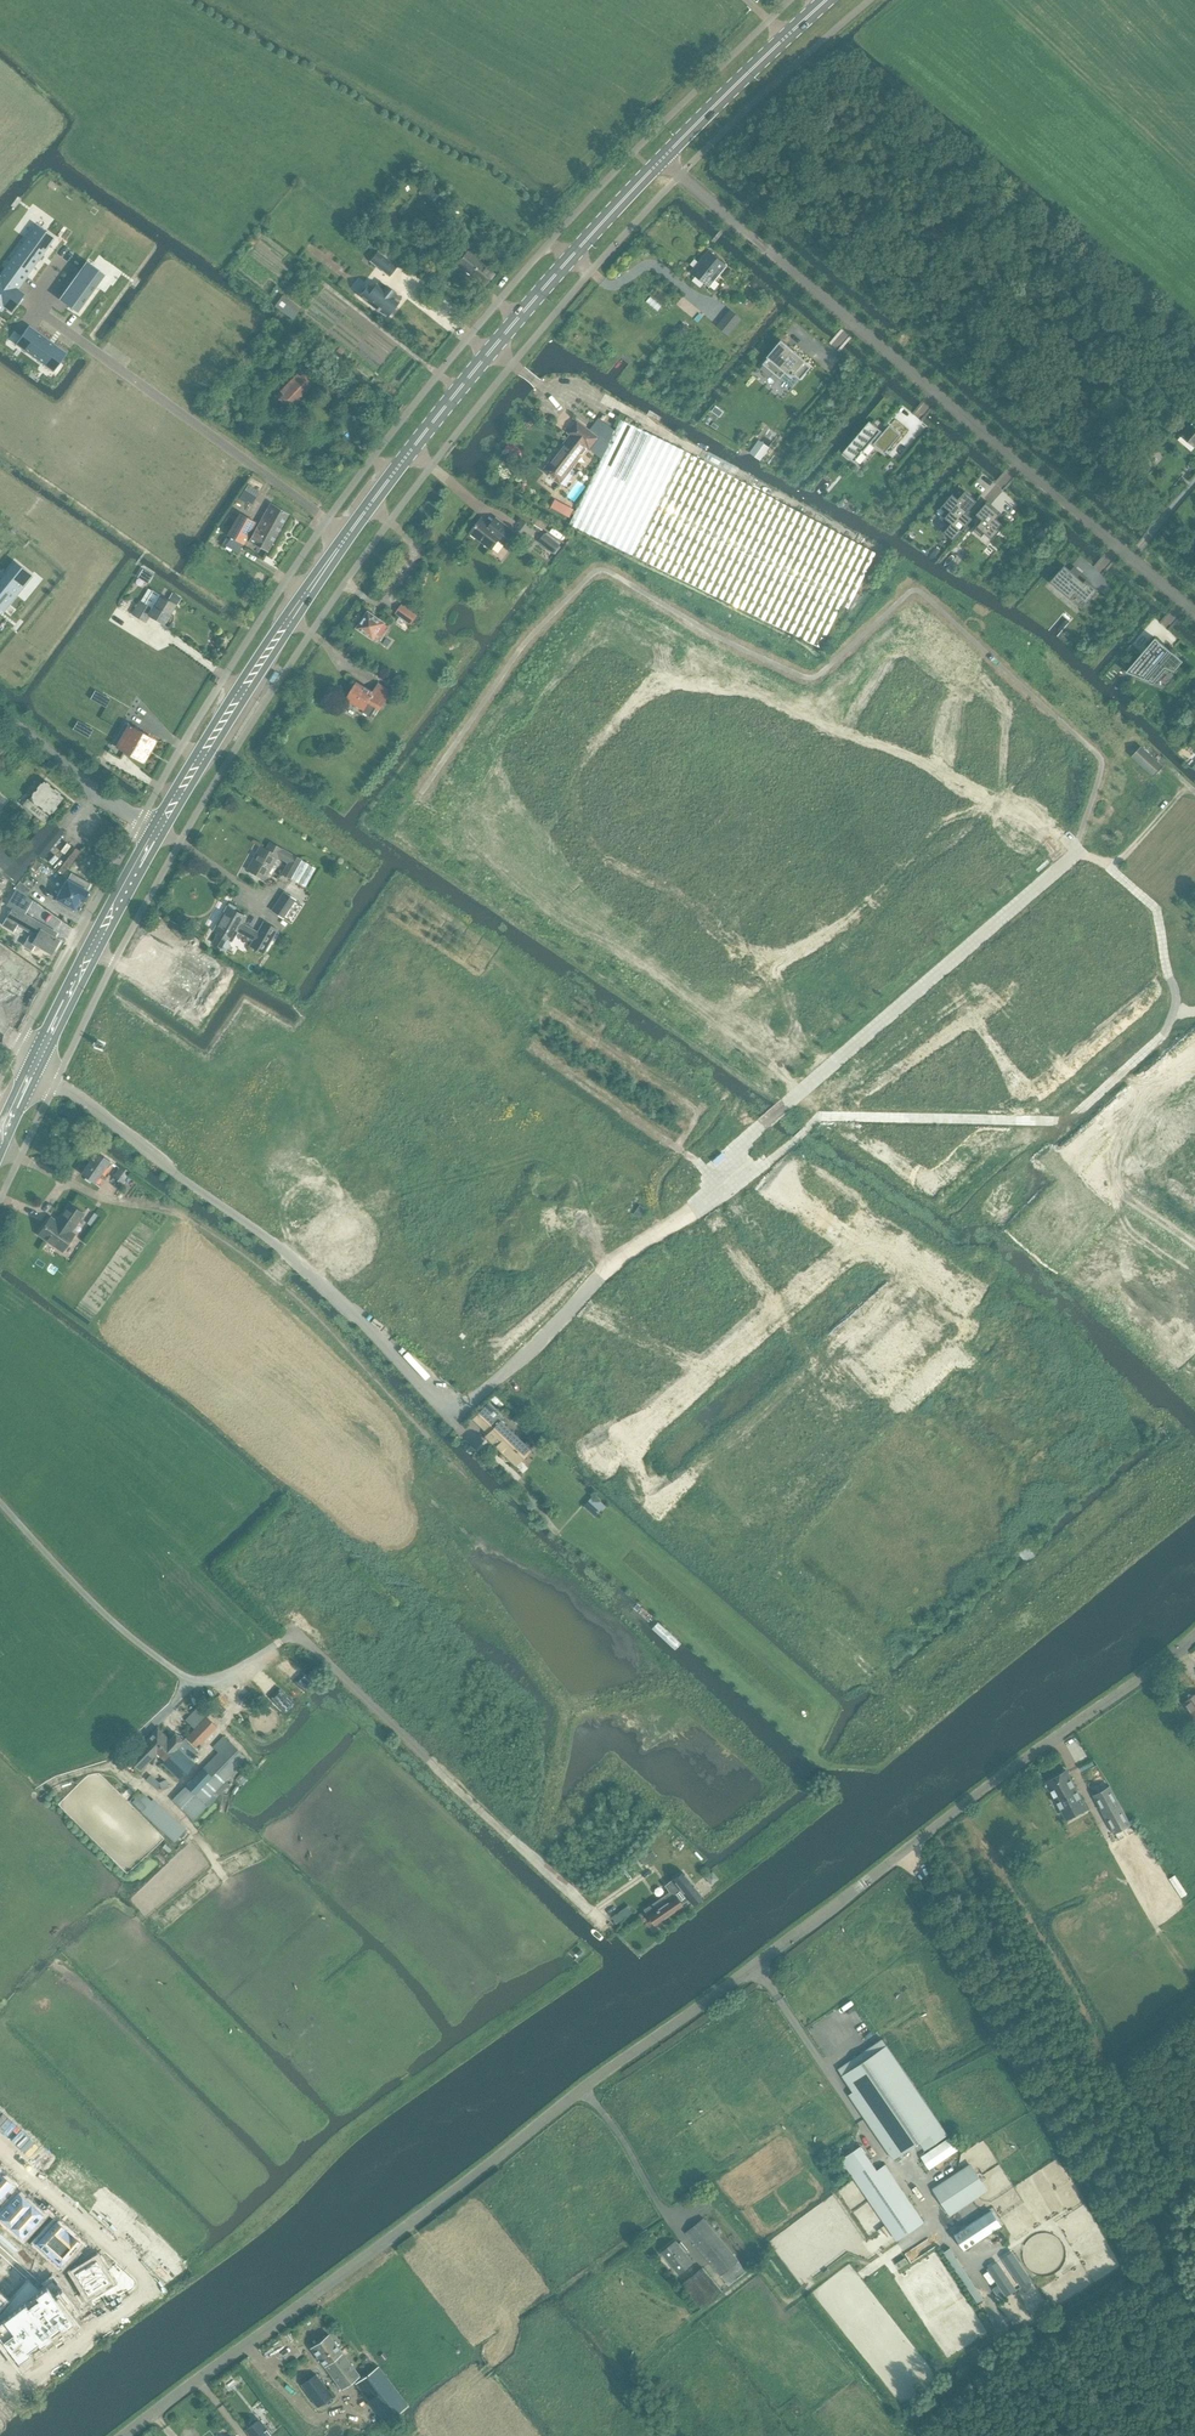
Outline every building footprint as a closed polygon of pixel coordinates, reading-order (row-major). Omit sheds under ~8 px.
[(36,225),(4,269),(23,283),(55,239),(36,225)] [(709,251),(691,273),(708,288),(726,266),(709,251)] [(456,264),(483,286),(493,274),(466,252),(456,264)] [(379,253),(371,263),(389,277),(396,267),(379,253)] [(89,264),(61,302),(78,314),(105,275),(89,264)] [(1,312),(4,308),(11,313),(25,294),(18,289),(23,283),(4,269),(0,274),(0,311),(1,312)] [(360,296),(387,317),(399,302),(396,299),(398,296),(383,284),(381,287),(377,284),(373,289),(368,286),(360,296)] [(275,307),(292,319),(300,308),(283,296),(275,307)] [(717,325),(728,334),(741,319),(730,309),(717,325)] [(27,328),(15,345),(53,373),(67,353),(55,345),(36,331),(29,326),(27,328)] [(795,352),(795,351),(794,352),(788,347),(788,348),(781,343),(768,359),(763,365),(780,380),(781,379),(785,373),(791,379),(793,376),(794,377),(795,376),(800,380),(800,381),(811,368),(805,363),(801,360),(797,357),(793,354),(795,352)] [(302,352),(295,361),(309,372),(316,363),(302,352)] [(290,411),(317,383),(300,371),(275,396),(290,411)] [(711,412),(719,417),(723,412),(715,407),(711,412)] [(1182,433),(1194,445),(1194,417),(1182,433)] [(579,504),(569,525),(700,589),(821,649),(842,604),(849,609),(852,611),(862,597),(857,593),(876,553),(754,489),(630,424),(629,424),(624,422),(621,420),(615,431),(606,427),(599,440),(607,446),(601,458),(586,489),(579,504)] [(870,421),(844,453),(855,462),(870,445),(883,456),(900,435),(889,426),(883,432),(870,421)] [(607,446),(599,440),(576,422),(568,433),(570,435),(543,471),(559,483),(587,447),(601,458),(607,446)] [(244,491),(255,497),(258,492),(247,486),(244,491)] [(945,518),(951,524),(944,532),(953,540),(952,542),(952,543),(972,519),(966,514),(976,502),(965,492),(958,500),(952,495),(943,505),(950,512),(945,518)] [(568,506),(554,499),(550,508),(563,515),(568,506)] [(982,537),(984,534),(992,540),(1000,531),(998,530),(1002,524),(997,519),(1000,515),(986,503),(976,515),(982,520),(974,530),(982,537)] [(287,513),(275,507),(269,504),(249,542),(267,552),(287,513)] [(238,554),(239,553),(255,522),(239,514),(228,536),(230,538),(229,540),(225,538),(221,545),(224,546),(224,547),(238,554)] [(514,532),(500,522),(495,518),(490,525),(481,518),(469,534),(491,550),(498,541),(504,545),(514,532)] [(538,541),(553,553),(559,546),(544,534),(538,541)] [(3,613),(5,611),(3,609),(31,575),(15,562),(6,573),(2,579),(0,581),(0,610),(3,613)] [(1073,569),(1071,571),(1064,566),(1052,580),(1050,583),(1071,600),(1075,594),(1087,604),(1089,601),(1098,591),(1073,569)] [(143,570),(138,577),(148,583),(153,576),(143,570)] [(140,602),(133,615),(144,622),(149,615),(163,624),(174,605),(177,607),(181,598),(172,593),(167,601),(153,591),(144,605),(140,602)] [(401,605),(396,614),(412,625),(418,616),(401,605)] [(379,637),(386,626),(368,614),(358,628),(373,638),(376,634),(379,637)] [(1164,668),(1172,671),(1172,672),(1174,672),(1183,662),(1169,650),(1167,652),(1163,649),(1164,647),(1155,638),(1149,647),(1148,647),(1126,672),(1129,673),(1129,674),(1141,678),(1152,682),(1164,668)] [(380,710),(391,692),(378,684),(372,693),(356,683),(346,699),(364,710),(362,712),(371,717),(376,708),(380,710)] [(105,697),(95,691),(90,699),(100,705),(105,697)] [(105,697),(100,705),(105,708),(110,700),(105,697)] [(951,706),(934,737),(948,745),(965,714),(951,706)] [(88,727),(78,721),(73,730),(83,736),(88,727)] [(154,740),(129,726),(124,723),(118,733),(124,736),(138,745),(139,742),(146,746),(145,748),(149,750),(154,740)] [(88,727),(83,736),(88,738),(93,730),(88,727)] [(138,745),(124,736),(118,733),(111,745),(141,762),(149,750),(145,748),(146,746),(139,742),(138,745)] [(1141,746),(1132,757),(1153,776),(1162,766),(1141,746)] [(49,761),(45,766),(51,771),(55,766),(49,761)] [(44,824),(65,797),(43,780),(27,799),(28,799),(22,806),(44,824)] [(15,885),(16,884),(36,860),(38,856),(42,859),(64,832),(48,820),(13,862),(2,853),(1,854),(0,853),(0,872),(15,885)] [(260,846),(246,870),(264,880),(277,857),(288,863),(282,874),(281,874),(290,879),(305,887),(316,868),(301,860),(269,842),(265,850),(260,846)] [(71,873),(57,899),(74,909),(79,900),(83,902),(88,892),(86,891),(90,884),(71,873)] [(19,881),(14,887),(17,889),(26,896),(30,890),(19,881)] [(12,908),(1,926),(13,933),(17,926),(30,934),(23,946),(32,951),(35,945),(46,952),(51,954),(53,949),(55,950),(60,942),(58,941),(58,940),(59,940),(55,938),(53,937),(55,933),(24,915),(32,900),(26,896),(17,889),(7,906),(12,908)] [(283,893),(271,912),(287,922),(290,924),(302,906),(283,893)] [(217,934),(211,944),(225,951),(230,942),(231,942),(237,932),(253,941),(249,946),(263,954),(276,931),(276,930),(263,923),(258,932),(241,923),(245,917),(234,911),(235,908),(229,905),(227,907),(212,931),(217,934)] [(179,967),(175,973),(195,986),(199,980),(201,981),(210,967),(186,952),(180,961),(178,964),(177,965),(178,966),(179,967)] [(21,990),(28,976),(0,961),(0,978),(21,990)] [(166,982),(160,992),(184,1008),(193,994),(191,992),(195,986),(175,973),(171,979),(170,979),(169,978),(168,979),(166,982)] [(14,1003),(21,990),(0,978),(0,996),(14,1003)] [(94,1184),(110,1162),(96,1152),(80,1174),(94,1184)] [(121,1184),(129,1172),(121,1166),(113,1178),(121,1184)] [(36,1235),(61,1254),(75,1234),(71,1232),(84,1214),(68,1203),(55,1220),(50,1216),(36,1235)] [(644,1209),(639,1205),(633,1214),(638,1218),(644,1209)] [(530,1451),(500,1422),(504,1418),(489,1404),(473,1421),(487,1434),(484,1437),(515,1466),(530,1451)] [(516,1425),(521,1419),(516,1414),(511,1420),(516,1425)] [(583,1508),(593,1517),(600,1509),(590,1500),(583,1508)] [(1185,1703),(1194,1717),(1194,1696),(1185,1703)] [(194,1728),(208,1713),(199,1704),(185,1720),(194,1728)] [(196,1748),(217,1727),(206,1716),(186,1738),(196,1748)] [(190,1759),(196,1753),(175,1733),(169,1740),(156,1728),(144,1741),(127,1759),(139,1770),(156,1752),(164,1760),(161,1762),(179,1779),(194,1763),(190,1759)] [(204,1804),(246,1760),(223,1736),(213,1747),(218,1752),(203,1768),(172,1800),(193,1820),(206,1806),(204,1804)] [(1047,1791),(1052,1792),(1063,1813),(1083,1802),(1066,1771),(1046,1782),(1046,1783),(1045,1786),(1047,1791)] [(161,1783),(150,1774),(145,1779),(156,1789),(161,1783)] [(1130,1825),(1110,1787),(1094,1796),(1114,1833),(1130,1825)] [(152,1799),(151,1801),(141,1791),(132,1802),(142,1811),(141,1812),(174,1842),(187,1828),(152,1799)] [(686,1854),(682,1859),(692,1869),(697,1864),(686,1854)] [(671,1894),(645,1912),(654,1925),(663,1919),(665,1921),(668,1919),(667,1916),(681,1907),(680,1906),(688,1900),(691,1905),(701,1897),(682,1872),(665,1887),(671,1894)] [(1181,1898),(1187,1894),(1175,1876),(1169,1879),(1181,1898)] [(947,2135),(886,2045),(882,2039),(838,2069),(853,2092),(849,2095),(893,2159),(919,2142),(924,2150),(947,2135)] [(949,2138),(922,2157),(930,2169),(958,2150),(949,2138)] [(842,2160),(897,2241),(922,2223),(883,2166),(877,2170),(861,2147),(842,2160)] [(961,2169),(932,2188),(950,2215),(989,2189),(970,2162),(961,2169)] [(13,2183),(0,2171),(0,2197),(13,2183)] [(0,2212),(0,2216),(11,2225),(11,2226),(29,2206),(30,2204),(30,2203),(27,2200),(25,2199),(25,2196),(22,2193),(19,2193),(18,2192),(11,2200),(9,2199),(4,2205),(5,2206),(0,2212)] [(29,2206),(11,2226),(23,2236),(30,2229),(31,2230),(37,2223),(36,2222),(43,2214),(34,2206),(31,2204),(30,2204),(29,2206)] [(991,2211),(957,2235),(966,2249),(1001,2226),(991,2211)] [(747,2272),(704,2219),(686,2234),(721,2277),(721,2276),(729,2285),(747,2272)] [(44,2234),(35,2243),(48,2254),(68,2232),(64,2229),(65,2228),(56,2220),(48,2228),(47,2227),(42,2233),(44,2234)] [(68,2232),(48,2254),(60,2265),(68,2256),(70,2258),(75,2252),(73,2251),(81,2242),(72,2234),(71,2235),(68,2232)] [(676,2242),(661,2253),(678,2274),(693,2263),(685,2253),(687,2251),(680,2242),(677,2244),(676,2242)] [(984,2300),(950,2249),(943,2253),(977,2304),(984,2300)] [(0,2255),(0,2257),(7,2263),(12,2257),(4,2250),(0,2255)] [(1012,2252),(1003,2259),(1022,2287),(1031,2280),(1012,2252)] [(4,2300),(0,2304),(0,2314),(3,2317),(38,2291),(30,2284),(22,2277),(14,2270),(7,2263),(0,2257),(0,2297),(4,2300)] [(12,2257),(7,2263),(14,2270),(19,2264),(12,2257)] [(905,2257),(897,2263),(900,2268),(909,2262),(905,2257)] [(96,2258),(73,2272),(87,2295),(100,2287),(103,2292),(118,2283),(109,2268),(104,2271),(96,2258)] [(997,2262),(988,2269),(1007,2297),(1016,2291),(997,2262)] [(19,2264),(14,2270),(22,2277),(27,2271),(19,2264)] [(703,2268),(682,2285),(702,2308),(722,2291),(703,2268)] [(27,2271),(22,2277),(30,2284),(35,2278),(27,2271)] [(35,2278),(30,2284),(38,2291),(44,2286),(35,2278)] [(2,2352),(3,2352),(4,2353),(4,2352),(5,2352),(9,2349),(19,2361),(31,2352),(34,2349),(39,2345),(52,2336),(49,2332),(59,2325),(62,2329),(74,2320),(69,2314),(73,2311),(73,2310),(74,2310),(74,2309),(73,2309),(73,2308),(67,2299),(52,2280),(44,2286),(38,2291),(3,2317),(0,2314),(0,2350),(2,2352)] [(359,2375),(329,2335),(311,2349),(341,2389),(359,2375)] [(408,2405),(378,2365),(355,2383),(385,2423),(408,2405)] [(317,2406),(331,2396),(315,2375),(301,2385),(317,2406)] [(246,2430),(250,2435),(271,2435),(270,2435),(258,2421),(246,2430)] [(284,2423),(270,2434),(272,2435),(294,2435),(284,2423)]
